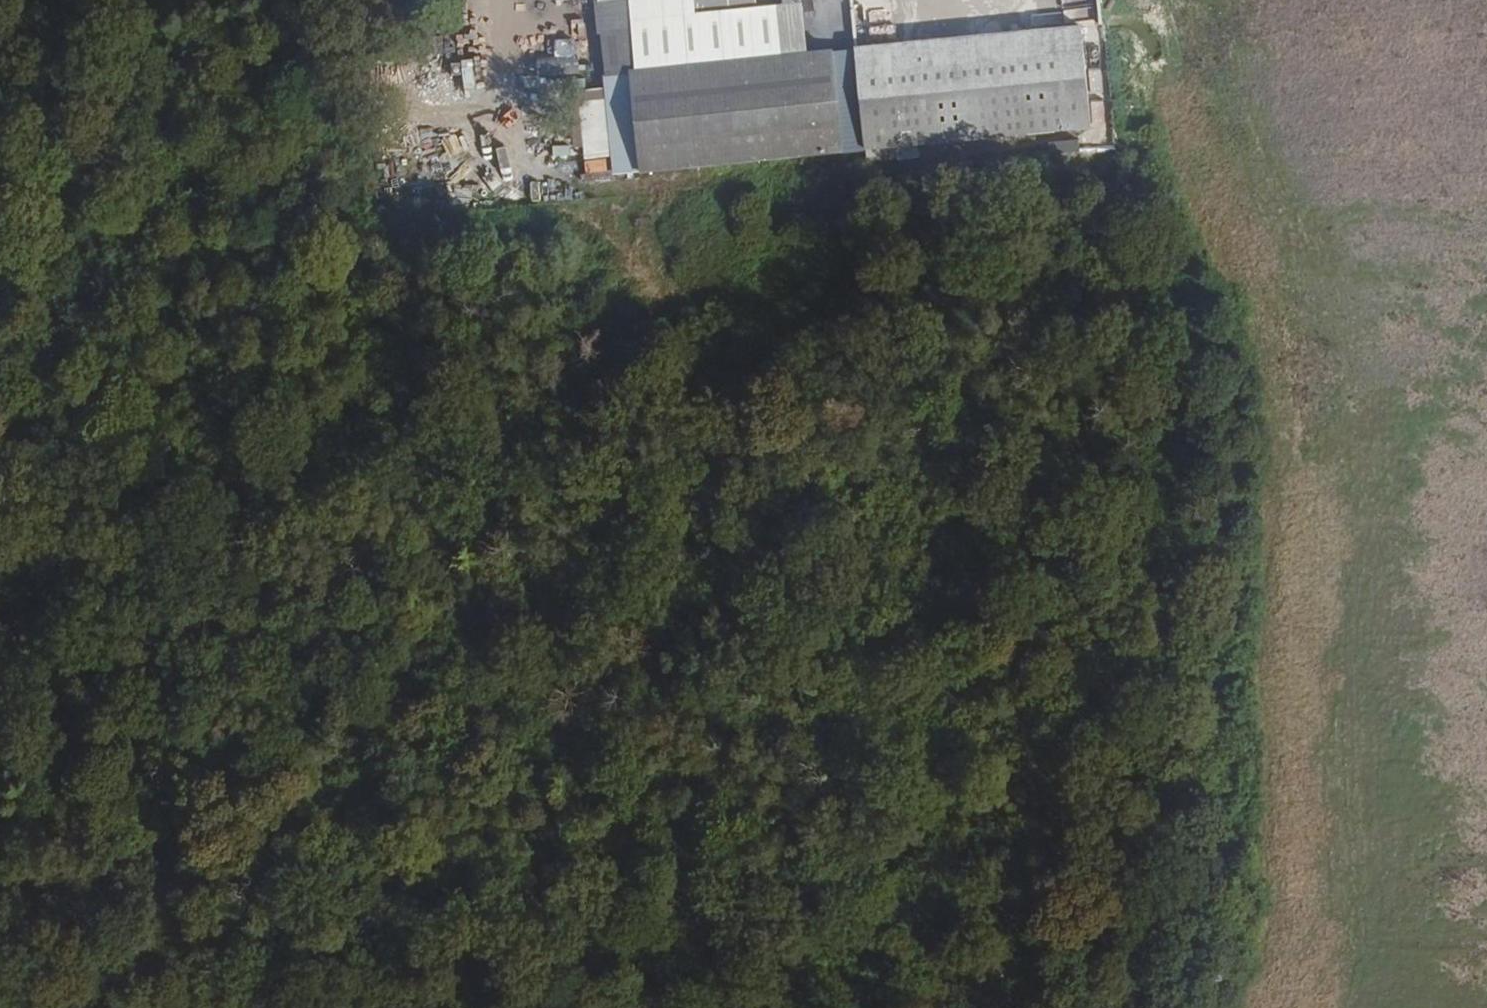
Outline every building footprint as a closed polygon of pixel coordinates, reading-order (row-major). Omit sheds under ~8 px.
[(616,175),(844,152),(833,48),(809,51),(783,53),(778,4),(758,6),(757,0),(600,0),(616,175)] [(804,1),(778,4),(783,53),(809,51),(804,1)] [(1082,24),(855,47),(865,150),(1093,128),(1082,24)] [(548,76),(548,88),(577,86),(576,74),(548,76)] [(549,132),(568,130),(592,128),(598,128),(596,102),(547,107),(549,132)] [(593,138),(592,128),(568,130),(569,140),(593,138)] [(612,140),(594,142),(596,155),(586,156),(587,172),(615,169),(612,140)]
